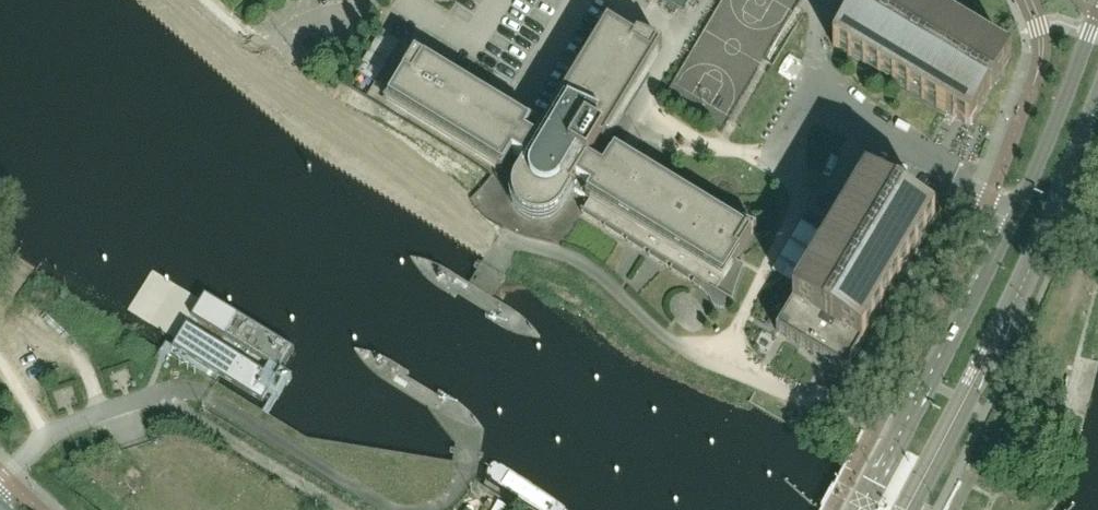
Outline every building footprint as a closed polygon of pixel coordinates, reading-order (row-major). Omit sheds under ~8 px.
[(699,57),(726,70),(760,3),(754,0),(728,0),(699,57)] [(833,46),(970,127),(1011,57),(915,0),(860,0),(833,46)] [(418,53),(389,99),(387,103),(502,173),(513,155),(527,163),(517,180),(514,185),(513,193),(514,201),(516,206),(520,212),(526,217),(534,220),(544,220),(550,218),(557,214),(561,210),(564,206),(573,191),(590,202),(583,214),(600,225),(601,223),(606,226),(605,228),(622,239),(623,236),(629,239),(627,242),(644,253),(646,250),(651,253),(649,256),(666,267),(668,264),(673,267),(671,270),(688,281),(691,277),(696,280),(693,284),(702,290),(706,294),(711,300),(713,305),(718,308),(723,309),(728,306),(735,290),(744,266),(736,261),(752,236),(756,232),(757,230),(730,218),(643,166),(637,164),(632,172),(624,167),(628,160),(616,154),(617,152),(615,151),(607,165),(592,156),(600,142),(604,144),(658,55),(656,54),(659,49),(658,47),(638,38),(635,42),(608,25),(541,134),(530,127),(533,123),(521,116),(446,70),(438,65),(418,53)] [(382,31),(357,70),(376,82),(401,43),(382,31)] [(680,83),(669,108),(711,128),(723,103),(680,83)] [(846,373),(935,223),(866,182),(777,332),(846,373)] [(820,232),(802,221),(772,271),(791,282),(820,232)] [(202,297),(155,269),(130,309),(177,338),(175,343),(270,401),(263,412),(271,417),(300,371),(285,362),(298,341),(209,286),(202,297)]
